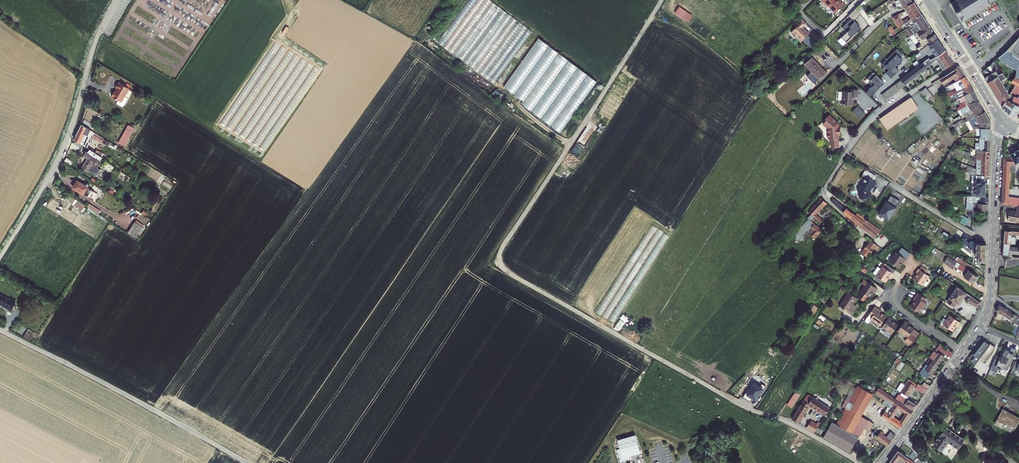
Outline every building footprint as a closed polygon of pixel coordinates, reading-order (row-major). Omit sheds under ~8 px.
[(433,38),(494,83),(533,31),(491,0),(461,0),(433,38)] [(823,2),(828,8),(827,9),(834,16),(843,8),(839,3),(837,4),(835,2),(837,0),(825,0),(823,2)] [(951,3),(963,22),(991,4),(991,3),(995,0),(957,0),(951,3)] [(855,10),(860,15),(864,11),(862,7),(860,5),(855,10)] [(679,6),(675,12),(689,21),(693,15),(679,6)] [(922,14),(917,6),(907,11),(911,17),(903,21),(901,18),(907,15),(905,12),(893,18),(899,28),(907,23),(922,14)] [(857,18),(852,13),(848,17),(851,20),(842,29),(847,34),(841,39),(846,44),(860,30),(857,27),(858,26),(854,22),(857,18)] [(929,24),(922,14),(907,23),(908,25),(911,23),(912,25),(914,23),(914,24),(916,23),(917,26),(919,25),(920,27),(916,30),(917,32),(929,24)] [(808,26),(803,21),(799,25),(800,26),(792,34),(797,39),(798,38),(800,40),(808,33),(807,32),(806,33),(805,31),(804,30),(808,26)] [(938,38),(929,24),(917,32),(914,34),(922,45),(917,49),(920,52),(930,45),(931,44),(938,38)] [(893,35),(897,32),(892,25),(888,27),(893,35)] [(912,31),(909,27),(905,30),(910,36),(914,34),(913,32),(912,31)] [(810,36),(808,33),(800,40),(803,43),(810,36)] [(809,37),(803,42),(809,48),(814,42),(809,37)] [(539,38),(504,86),(523,100),(521,102),(560,132),(598,82),(539,38)] [(930,45),(932,48),(930,49),(932,52),(934,51),(937,56),(946,51),(938,38),(931,44),(930,45)] [(1007,50),(1018,59),(1018,38),(1007,50)] [(814,42),(809,48),(813,52),(819,47),(814,42)] [(898,49),(888,60),(896,68),(903,60),(900,58),(902,55),(898,49)] [(1018,70),(1018,59),(1007,50),(999,58),(1018,69),(1018,70)] [(955,64),(946,51),(937,56),(930,61),(929,59),(927,61),(925,62),(901,81),(906,86),(927,69),(927,68),(937,61),(943,71),(955,64)] [(826,73),(812,59),(805,66),(819,80),(826,73)] [(888,60),(882,66),(885,69),(886,67),(889,71),(886,73),(892,79),(899,71),(896,68),(888,60)] [(984,74),(986,77),(996,71),(998,69),(999,67),(995,61),(992,64),(991,65),(987,68),(987,69),(984,71),(984,74)] [(953,80),(955,83),(965,77),(959,67),(953,71),(954,71),(940,80),(943,85),(957,77),(958,78),(953,80)] [(986,77),(984,78),(987,82),(998,76),(996,71),(986,77)] [(874,73),(867,80),(870,83),(868,85),(871,87),(869,90),(869,91),(867,93),(872,98),(885,84),(874,73)] [(1002,73),(998,76),(987,82),(994,94),(1004,87),(1003,84),(1004,83),(1002,81),(1006,79),(1002,73)] [(957,91),(960,90),(969,85),(965,77),(955,83),(953,84),(957,92),(957,91)] [(886,102),(906,86),(901,81),(882,96),(886,102)] [(130,89),(119,82),(115,88),(117,89),(114,94),(114,93),(111,97),(122,103),(130,89)] [(1006,90),(1004,87),(994,94),(1002,106),(1010,93),(1013,88),(1014,85),(1015,84),(1012,82),(1010,84),(1011,87),(1006,90)] [(1018,103),(1018,96),(1018,93),(1018,86),(1017,85),(1015,84),(1014,85),(1013,88),(1010,93),(1002,106),(1009,114),(1013,116),(1015,111),(1017,110),(1018,106),(1018,104),(1018,103)] [(960,90),(964,96),(973,91),(969,85),(960,90)] [(919,91),(923,96),(928,92),(924,87),(919,91)] [(841,104),(853,105),(853,99),(854,98),(854,97),(857,97),(858,90),(850,90),(850,92),(842,91),(842,96),(843,96),(842,99),(841,100),(840,100),(840,104),(841,104)] [(963,105),(964,107),(978,100),(973,91),(964,96),(968,103),(963,105)] [(918,109),(911,97),(878,118),(886,129),(918,109)] [(968,109),(970,111),(975,108),(974,106),(980,103),(978,100),(964,107),(952,114),(953,116),(968,109)] [(973,112),(976,117),(985,112),(980,103),(974,106),(975,108),(970,111),(965,113),(966,115),(973,112)] [(860,109),(855,114),(860,118),(864,113),(860,109)] [(975,125),(979,123),(983,121),(985,124),(990,122),(985,112),(976,117),(969,121),(972,126),(969,128),(971,131),(973,129),(975,127),(973,125),(975,125)] [(828,132),(828,142),(830,142),(830,151),(837,151),(837,142),(839,142),(839,138),(840,138),(840,135),(839,133),(838,127),(836,125),(837,125),(829,118),(826,122),(827,123),(823,127),(828,132)] [(128,124),(119,143),(126,146),(135,127),(128,124)] [(100,136),(82,125),(74,147),(84,153),(86,150),(87,148),(80,144),(82,140),(86,142),(87,139),(83,137),(86,134),(89,136),(90,134),(93,136),(92,139),(93,140),(95,137),(99,139),(100,136)] [(981,139),(990,139),(990,128),(979,127),(976,127),(975,127),(973,129),(971,131),(971,132),(981,131),(981,139)] [(975,149),(980,151),(990,152),(990,139),(981,139),(979,139),(979,145),(977,144),(975,146),(975,149)] [(99,148),(96,151),(102,157),(104,154),(99,148)] [(958,148),(956,153),(971,158),(972,155),(971,154),(971,153),(958,148)] [(1009,154),(1011,159),(1003,158),(1001,204),(1016,206),(1018,206),(1018,198),(1008,197),(1009,164),(1014,164),(1018,161),(1018,148),(1009,154)] [(982,157),(982,161),(989,161),(989,157),(990,157),(990,152),(980,151),(979,157),(982,157)] [(104,163),(90,155),(87,158),(91,161),(86,169),(92,173),(95,168),(100,170),(104,163)] [(74,162),(67,157),(65,161),(72,165),(74,162)] [(976,176),(981,176),(986,176),(989,176),(989,161),(982,161),(978,161),(977,170),(976,176)] [(858,179),(862,181),(864,177),(872,181),(875,177),(864,170),(858,179)] [(975,197),(986,197),(986,176),(981,176),(980,183),(975,183),(975,197)] [(862,181),(857,189),(858,194),(859,199),(860,200),(866,199),(866,197),(869,197),(869,196),(870,196),(869,192),(868,193),(868,191),(869,189),(870,189),(870,188),(871,188),(874,183),(872,181),(864,177),(862,181)] [(84,185),(76,180),(72,187),(80,192),(84,185)] [(87,187),(84,185),(80,192),(83,194),(84,192),(88,194),(89,192),(85,190),(87,187)] [(886,201),(878,214),(888,220),(899,201),(891,196),(887,202),(886,201)] [(973,204),(988,205),(988,197),(986,197),(975,197),(968,197),(967,211),(973,211),(973,208),(973,204)] [(852,222),(854,223),(858,219),(859,217),(852,212),(850,213),(833,200),(831,203),(852,222)] [(814,216),(825,205),(820,201),(807,215),(808,215),(812,219),(817,223),(820,221),(814,216)] [(88,206),(97,213),(100,210),(90,203),(88,206)] [(977,211),(988,211),(988,205),(973,204),(973,208),(973,211),(972,215),(977,215),(977,211)] [(1018,206),(1017,212),(1015,211),(1008,210),(1006,220),(1018,222),(1018,206)] [(808,223),(812,219),(808,215),(804,220),(805,221),(795,230),(796,231),(793,233),(792,241),(800,241),(800,237),(800,236),(801,236),(805,231),(807,234),(807,235),(811,239),(818,232),(817,231),(818,230),(814,227),(813,228),(810,226),(811,226),(808,223)] [(960,222),(965,226),(969,220),(963,216),(960,222)] [(854,223),(861,228),(865,222),(861,219),(859,217),(858,219),(854,223)] [(135,219),(128,232),(138,238),(145,225),(135,219)] [(861,228),(875,238),(878,234),(880,232),(865,222),(861,228)] [(1004,231),(1002,256),(1009,256),(1009,254),(1012,254),(1018,255),(1018,248),(1009,247),(1010,245),(1015,246),(1015,236),(1018,236),(1018,232),(1004,231)] [(970,244),(965,241),(963,244),(972,250),(986,251),(986,245),(977,244),(970,244)] [(871,242),(868,245),(873,251),(875,253),(878,250),(871,242)] [(979,263),(986,263),(986,251),(972,250),(963,244),(960,249),(967,255),(971,258),(972,257),(973,257),(973,264),(979,265),(979,263)] [(868,245),(863,250),(868,256),(873,251),(868,245)] [(863,250),(860,253),(865,259),(868,256),(863,250)] [(905,250),(901,256),(906,260),(910,254),(905,250)] [(903,262),(904,263),(907,260),(906,260),(901,256),(898,254),(896,252),(889,262),(899,268),(902,263),(903,262)] [(948,263),(947,265),(953,269),(955,266),(965,273),(964,275),(965,276),(967,273),(955,265),(957,262),(949,257),(946,261),(948,263)] [(962,264),(978,273),(980,270),(974,266),(973,267),(971,265),(970,266),(963,261),(962,264)] [(964,277),(975,283),(979,277),(957,262),(955,265),(967,273),(965,276),(964,277)] [(885,264),(883,266),(893,273),(895,270),(885,264)] [(886,282),(889,277),(890,276),(891,277),(894,274),(893,273),(883,266),(881,269),(878,267),(873,273),(877,276),(876,276),(886,282)] [(912,281),(917,284),(924,275),(918,271),(913,277),(915,278),(912,281)] [(917,284),(922,287),(928,278),(924,275),(917,284)] [(870,298),(873,293),(874,292),(875,292),(878,289),(864,280),(861,284),(864,286),(860,291),(861,292),(858,297),(865,302),(868,297),(870,298)] [(948,303),(954,307),(957,303),(960,305),(967,294),(958,287),(950,298),(948,303)] [(851,304),(852,302),(857,297),(849,291),(839,304),(850,312),(855,306),(851,304)] [(0,295),(0,305),(13,313),(16,308),(19,307),(18,304),(16,304),(0,295)] [(920,313),(927,303),(924,302),(926,299),(924,297),(923,299),(917,295),(914,299),(915,300),(914,301),(911,306),(920,313)] [(968,301),(978,308),(981,303),(971,296),(968,301)] [(808,310),(813,315),(820,308),(816,303),(808,310)] [(1018,329),(1018,316),(998,303),(995,309),(1002,314),(1003,314),(1014,321),(1012,324),(1014,325),(1014,326),(1010,335),(1015,338),(1018,329)] [(868,317),(881,325),(887,316),(882,313),(881,312),(882,310),(876,306),(868,317)] [(883,327),(893,333),(899,324),(894,321),(893,320),(894,318),(890,316),(883,327)] [(959,326),(961,323),(950,316),(944,325),(953,331),(956,327),(957,325),(959,326)] [(914,330),(914,329),(909,326),(908,325),(909,323),(906,321),(899,332),(908,338),(906,341),(912,346),(917,339),(910,335),(914,330)] [(24,336),(31,341),(37,332),(29,327),(24,336)] [(914,330),(910,335),(917,339),(920,334),(914,330)] [(833,346),(837,340),(832,337),(828,343),(833,346)] [(986,343),(981,339),(978,344),(977,343),(967,356),(969,358),(969,359),(972,362),(976,357),(980,361),(992,346),(987,342),(986,343)] [(941,345),(931,358),(939,364),(946,354),(951,357),(953,354),(941,345)] [(1008,348),(1003,346),(998,358),(997,358),(997,359),(992,357),(987,368),(994,371),(996,366),(999,367),(999,366),(1005,368),(1007,363),(1008,363),(1010,357),(1009,356),(1010,353),(1007,352),(1007,350),(1008,348)] [(1018,357),(1015,355),(1010,366),(1014,368),(1018,357)] [(922,373),(929,378),(939,364),(931,358),(928,363),(928,364),(925,368),(925,370),(922,373)] [(902,391),(909,396),(916,386),(910,382),(911,380),(909,379),(906,385),(902,391)] [(764,388),(755,382),(747,395),(757,400),(764,388)] [(915,388),(925,395),(928,389),(923,386),(919,384),(917,387),(915,388)] [(860,386),(837,423),(860,436),(869,420),(861,415),(873,394),(860,386)] [(900,421),(894,416),(899,408),(906,413),(904,416),(907,419),(913,410),(890,396),(890,395),(879,388),(875,393),(885,400),(883,403),(888,407),(885,411),(882,416),(900,428),(904,423),(900,421)] [(793,407),(801,393),(795,390),(787,404),(793,407)] [(813,397),(812,397),(807,394),(802,403),(807,407),(813,397)] [(896,399),(914,410),(917,405),(909,399),(908,401),(899,395),(896,399)] [(826,415),(831,408),(813,397),(807,407),(802,403),(792,418),(799,423),(800,421),(800,420),(809,408),(810,405),(826,415)] [(1014,427),(1018,418),(1018,415),(1002,407),(994,425),(1001,428),(1004,422),(1014,427)] [(807,427),(814,432),(819,424),(817,423),(812,420),(807,427)] [(955,448),(962,439),(945,426),(938,435),(938,434),(931,443),(940,449),(944,452),(948,447),(949,448),(951,445),(955,448)] [(815,432),(829,440),(832,435),(818,427),(815,432)] [(889,444),(898,431),(893,428),(888,434),(885,433),(883,436),(881,435),(880,437),(881,438),(889,444)] [(883,436),(885,433),(881,429),(876,435),(881,438),(880,437),(881,435),(883,436)] [(638,436),(619,440),(621,448),(618,449),(621,461),(630,459),(630,457),(641,455),(638,436)] [(892,462),(893,462),(899,456),(903,459),(904,460),(907,456),(897,449),(889,461),(892,462)] [(980,462),(991,461),(992,462),(1005,462),(1004,460),(1001,458),(1002,457),(998,453),(997,454),(994,452),(980,453),(980,462)]
